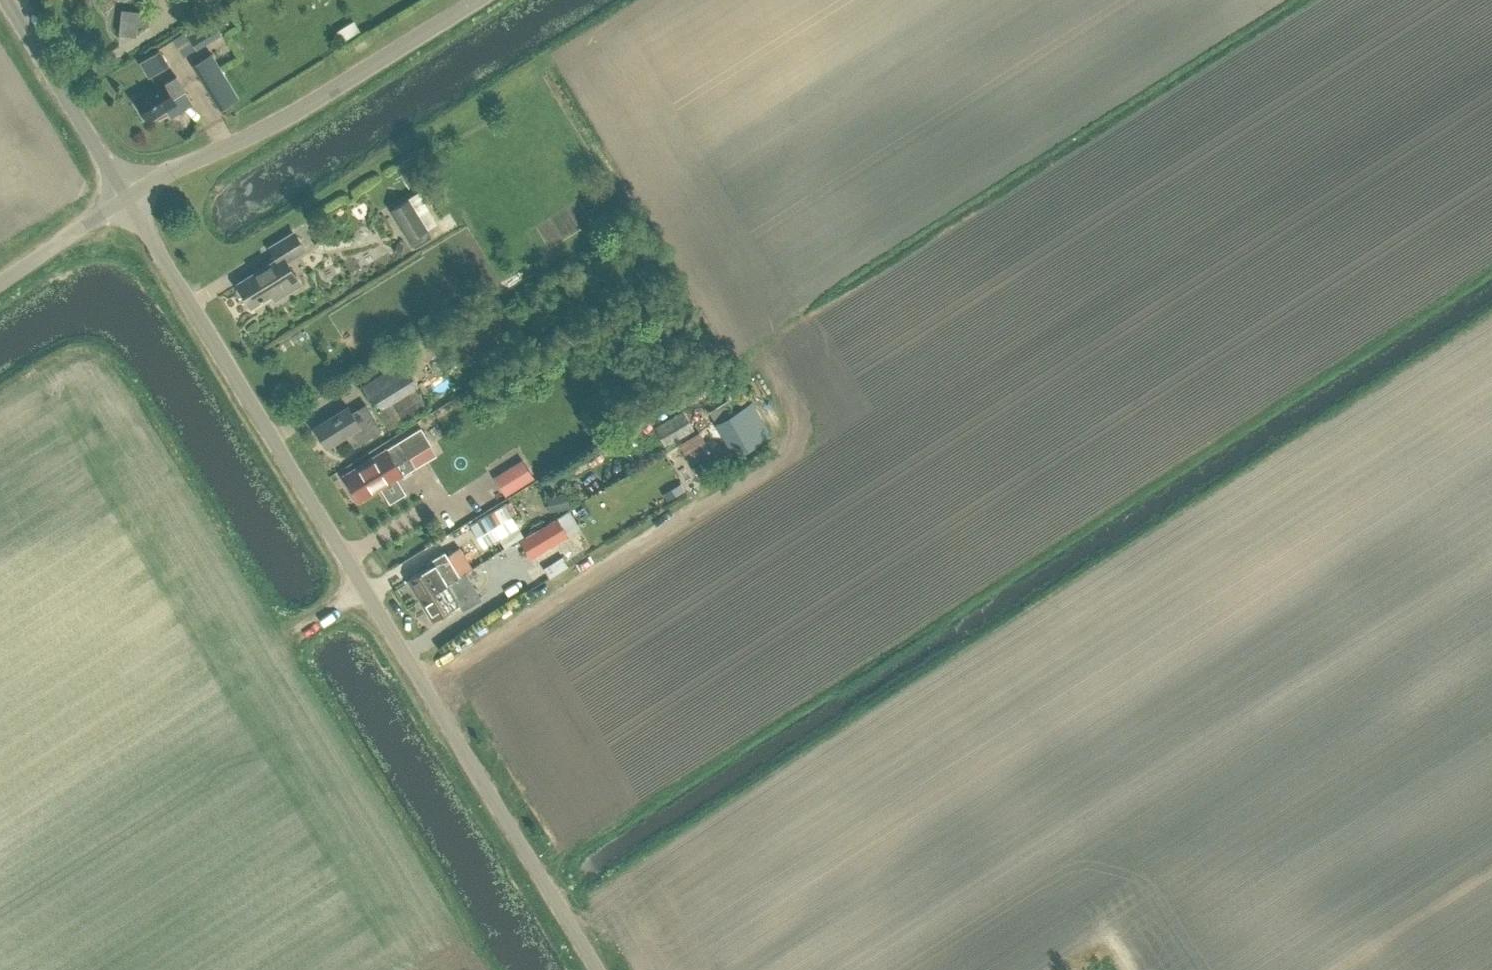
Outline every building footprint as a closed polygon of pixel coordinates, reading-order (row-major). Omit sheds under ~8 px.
[(122,9),(120,33),(135,34),(138,11),(122,9)] [(186,30),(197,48),(222,34),(211,16),(186,30)] [(354,20),(336,30),(342,41),(360,30),(354,20)] [(149,75),(169,67),(162,49),(141,58),(149,75)] [(212,52),(194,63),(203,76),(210,89),(220,106),(238,95),(228,78),(212,52)] [(185,89),(176,75),(164,82),(163,81),(135,99),(148,119),(176,101),(173,97),(185,89)] [(418,166),(402,175),(409,186),(425,177),(418,166)] [(390,207),(409,238),(414,246),(433,235),(428,226),(409,195),(390,207)] [(278,297),(300,283),(286,260),(304,249),(294,232),(271,246),(278,258),(238,283),(251,305),(274,290),(278,297)] [(404,405),(420,394),(415,385),(418,384),(403,360),(362,385),(377,409),(398,396),(404,405)] [(398,396),(377,409),(389,430),(428,406),(420,394),(404,405),(398,396)] [(717,421),(734,411),(728,400),(708,411),(715,423),(717,421)] [(381,428),(366,403),(352,412),(347,405),(314,426),(327,446),(352,430),(359,442),(381,428)] [(746,405),(717,421),(737,455),(765,438),(746,405)] [(683,410),(654,427),(665,446),(694,429),(683,410)] [(363,465),(345,476),(358,497),(375,486),(377,489),(381,487),(390,501),(405,492),(396,478),(402,474),(415,466),(409,455),(429,443),(420,428),(399,440),(399,439),(361,463),(363,465)] [(699,431),(678,444),(684,454),(705,442),(699,431)] [(522,457),(495,474),(507,494),(534,477),(522,457)] [(552,495),(555,510),(569,507),(566,492),(552,495)] [(519,526),(504,503),(471,524),(485,546),(519,526)] [(558,516),(521,539),(531,557),(569,534),(558,516)] [(459,574),(470,567),(458,547),(446,554),(451,563),(452,563),(459,574)] [(420,599),(464,572),(464,571),(460,574),(459,574),(452,563),(451,563),(446,554),(444,551),(428,561),(430,565),(408,579),(420,599)] [(464,572),(420,599),(432,619),(458,603),(462,608),(480,597),(464,572)]
